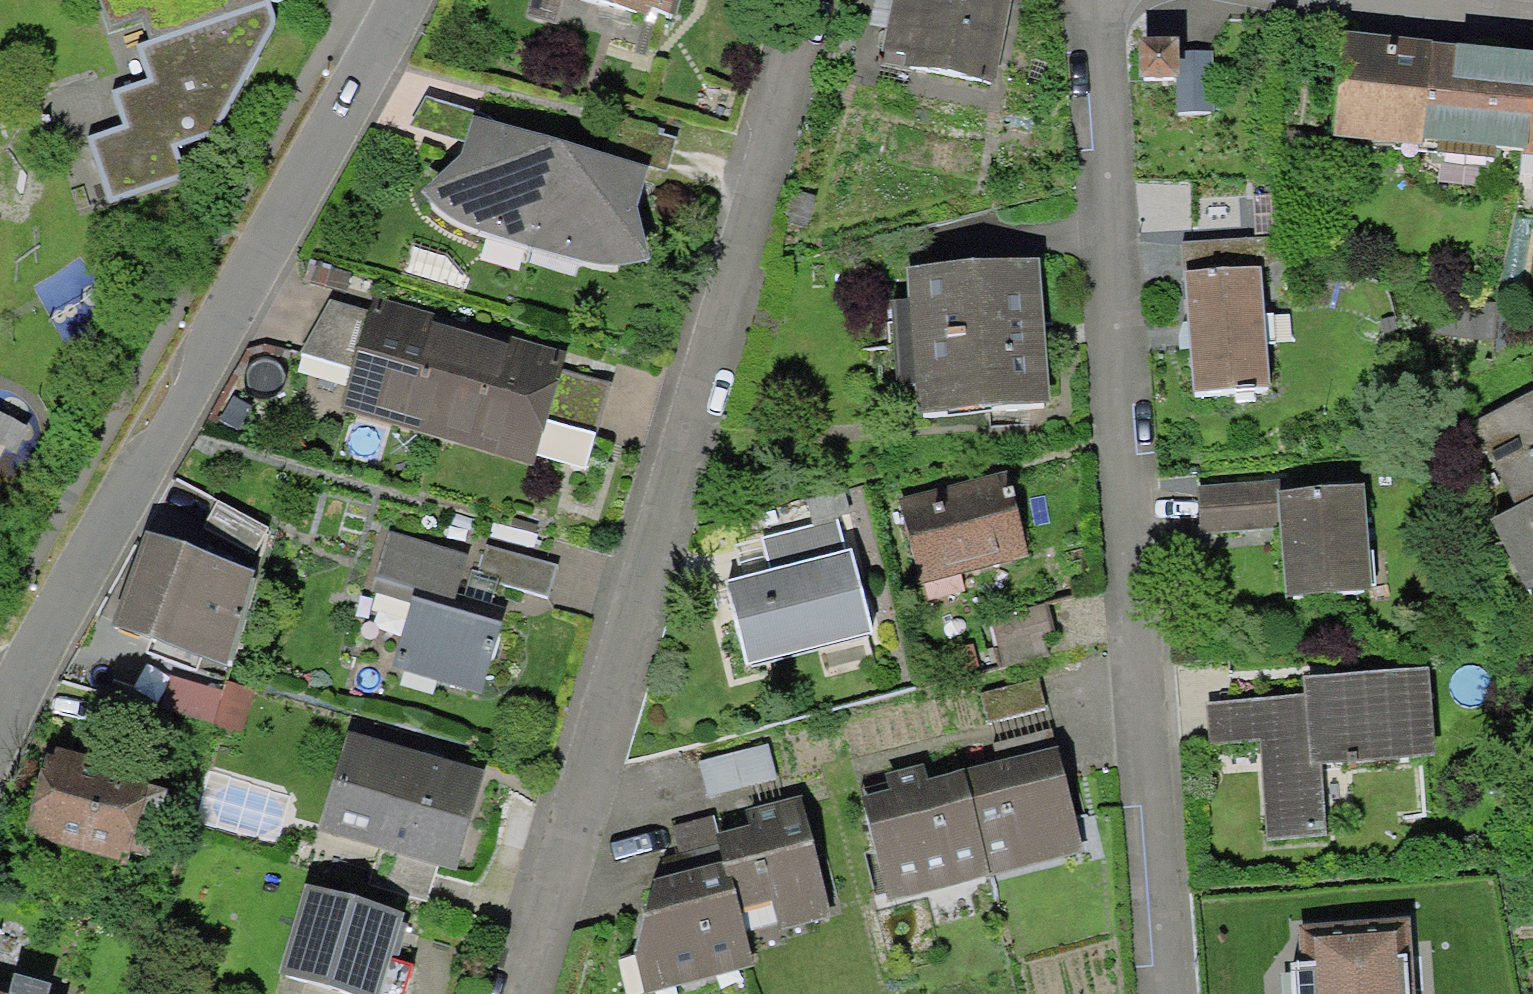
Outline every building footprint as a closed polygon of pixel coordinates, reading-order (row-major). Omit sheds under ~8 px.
[(272,0),(110,0),(119,28),(147,18),(155,40),(272,0)] [(681,35),(693,0),(576,0),(681,35)] [(917,0),(892,0),(878,68),(993,92),(1012,1),(1008,0),(917,0)] [(275,4),(139,49),(151,84),(117,95),(128,126),(90,138),(114,210),(196,182),(185,149),(224,136),(283,28),(275,4)] [(1426,150),(1436,59),(1438,43),(1342,33),(1329,150),(1425,160),(1426,150)] [(1179,51),(1179,37),(1139,38),(1140,78),(1177,77),(1179,77),(1179,51)] [(1215,111),(1214,50),(1179,51),(1179,77),(1177,77),(1177,111),(1215,111)] [(1426,150),(1532,161),(1532,69),(1436,59),(1426,150)] [(475,114),(421,98),(412,128),(466,143),(472,124),(475,114)] [(666,175),(675,139),(610,123),(601,160),(666,175)] [(601,160),(472,124),(466,143),(463,155),(423,196),(468,241),(621,283),(662,275),(638,211),(651,174),(601,160)] [(1058,404),(1044,267),(926,279),(939,416),(1058,404)] [(1202,400),(1277,394),(1267,277),(1192,283),(1202,400)] [(563,350),(370,296),(369,311),(331,298),(299,353),(353,366),(341,406),(533,464),(544,418),(558,370),(563,350)] [(613,385),(558,370),(544,418),(599,434),(613,385)] [(1528,606),(1532,603),(1532,405),(1477,437),(1520,512),(1485,531),(1528,606)] [(904,497),(926,580),(1032,553),(1010,469),(904,497)] [(1276,548),(1271,480),(1193,485),(1198,553),(1276,548)] [(1300,602),(1376,595),(1368,499),(1292,505),(1300,602)] [(765,572),(723,582),(744,672),(870,642),(840,516),(757,536),(765,572)] [(466,556),(386,532),(369,595),(408,606),(388,675),(478,702),(504,613),(454,599),(466,556)] [(272,588),(157,544),(123,634),(240,676),(272,588)] [(558,568),(484,546),(475,577),(550,598),(558,568)] [(1303,700),(1207,707),(1210,745),(1262,742),(1269,844),(1322,840),(1317,771),(1437,762),(1430,672),(1301,681),(1303,700)] [(358,741),(329,830),(463,874),(492,785),(358,741)] [(766,746),(697,762),(705,798),(776,782),(766,746)] [(55,755),(27,834),(143,875),(171,797),(55,755)] [(877,801),(899,899),(1082,859),(1061,761),(877,801)] [(717,840),(723,868),(743,948),(837,924),(804,799),(748,814),(752,831),(717,840)] [(655,833),(666,881),(723,868),(717,840),(713,820),(655,833)] [(629,958),(638,993),(747,966),(743,948),(723,868),(666,881),(652,885),(629,958)] [(316,895),(293,975),(361,993),(393,993),(414,922),(316,895)] [(1296,928),(1302,993),(1413,993),(1406,918),(1296,928)]
